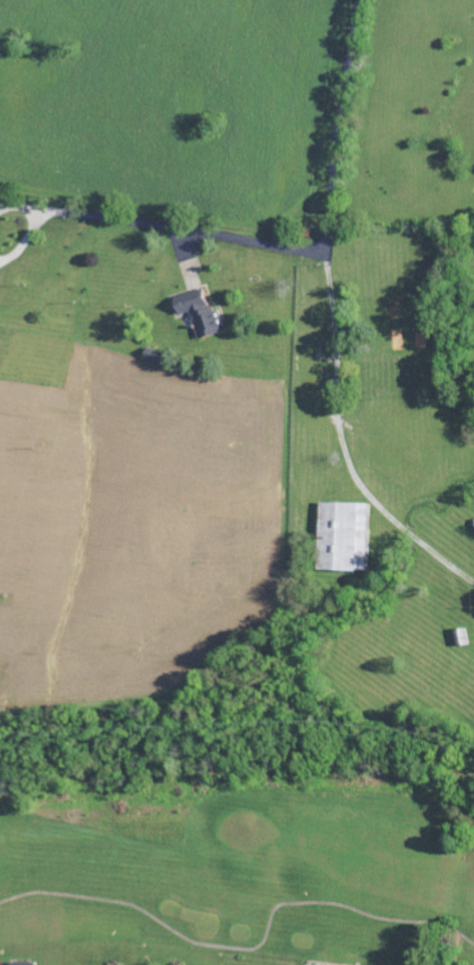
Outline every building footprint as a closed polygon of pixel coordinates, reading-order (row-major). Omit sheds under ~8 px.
[(224,331),(217,306),(210,308),(204,289),(180,295),(183,303),(176,305),(179,314),(191,310),(199,338),(224,331)] [(368,503),(318,501),(317,569),(366,571),(368,503)]
